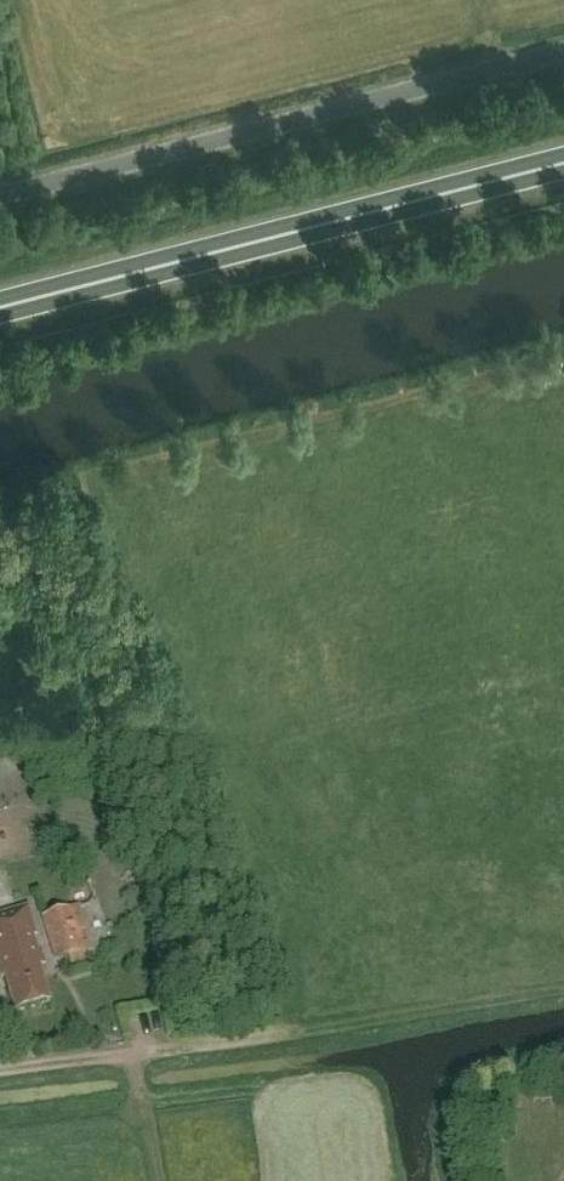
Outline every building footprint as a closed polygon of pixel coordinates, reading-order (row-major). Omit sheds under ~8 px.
[(46,965),(43,955),(38,957),(33,939),(38,938),(29,906),(0,914),(0,962),(0,963),(0,978),(7,977),(16,1010),(49,1001),(40,967),(46,965)] [(82,949),(75,925),(71,910),(43,919),(54,958),(82,949)]
